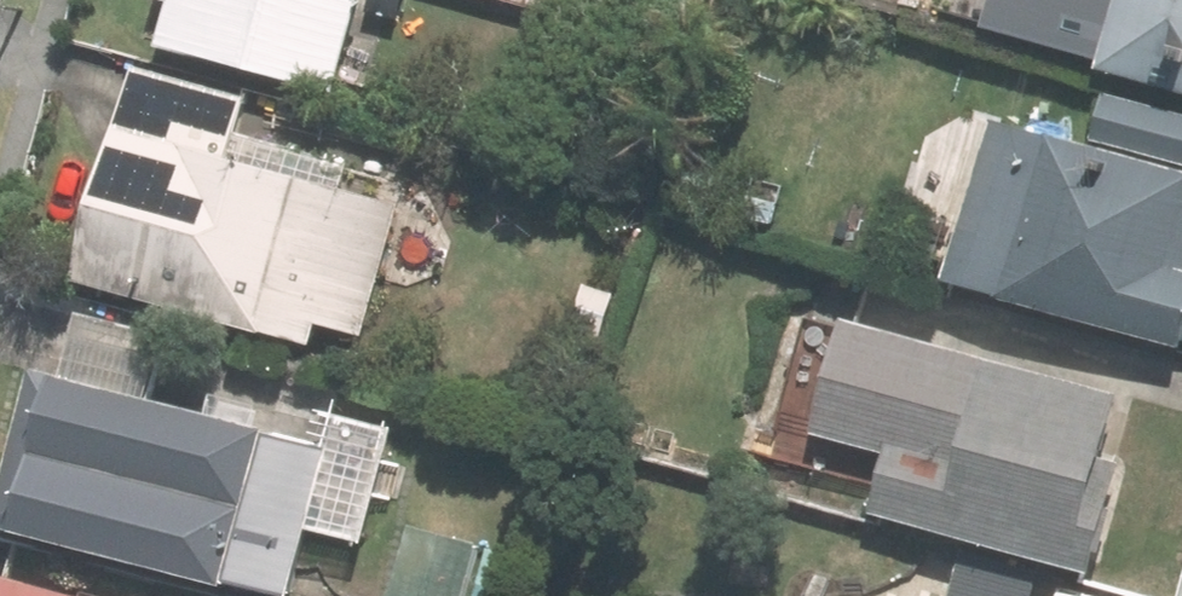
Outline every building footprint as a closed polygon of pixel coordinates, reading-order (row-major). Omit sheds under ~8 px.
[(359,0),(183,0),(173,36),(336,81),(359,0)] [(559,9),(561,0),(529,0),(559,9)] [(993,29),(1001,0),(943,0),(940,14),(993,29)] [(1181,77),(1181,0),(1062,0),(1058,16),(1083,24),(1077,48),(1181,77)] [(84,272),(311,335),(323,292),(313,289),(321,260),(378,277),(398,202),(225,155),(245,87),(144,58),(84,272)] [(1061,73),(1044,130),(1181,170),(1181,107),(1061,73)] [(1044,130),(1001,119),(958,272),(1017,289),(1012,301),(1181,348),(1181,170),(1044,130)] [(152,391),(169,323),(86,304),(69,370),(152,391)] [(362,304),(350,345),(410,364),(422,323),(362,304)] [(1127,395),(861,322),(833,425),(904,444),(886,510),(1102,570),(1133,459),(1111,453),(1127,395)] [(297,588),(333,445),(42,372),(5,515),(297,588)] [(400,595),(469,595),(484,528),(420,512),(400,595)] [(1040,563),(969,544),(953,595),(1031,595),(1040,563)] [(2,573),(0,579),(0,595),(89,595),(2,573)]
